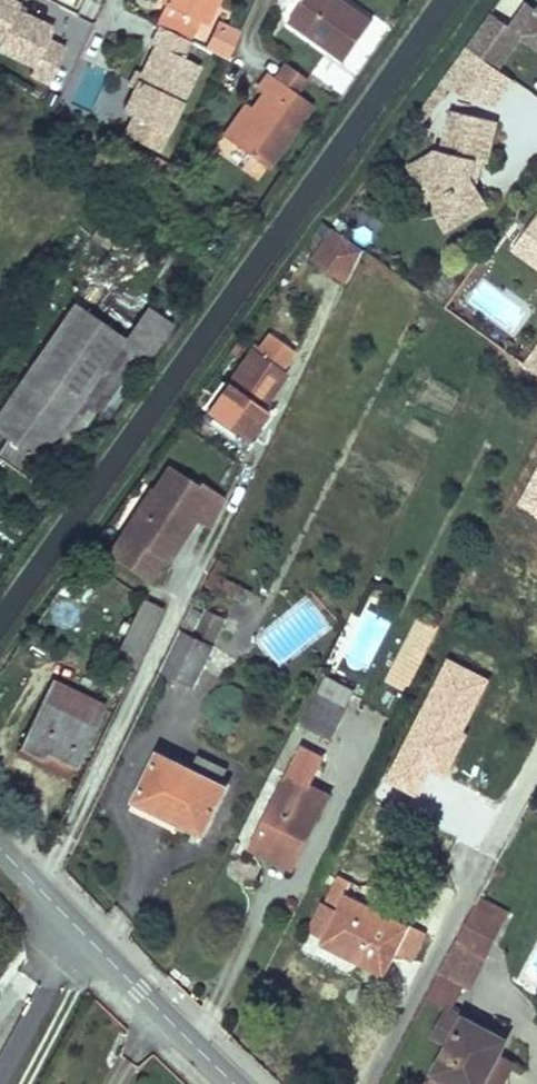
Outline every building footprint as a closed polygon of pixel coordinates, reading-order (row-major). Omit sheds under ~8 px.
[(52,79),(66,43),(49,37),(57,18),(11,0),(0,0),(0,59),(52,79)] [(166,6),(195,20),(204,24),(216,0),(161,0),(159,3),(166,6)] [(287,20),(343,61),(371,22),(341,0),(302,0),(287,20)] [(496,64),(519,32),(524,35),(536,45),(536,7),(529,0),(511,24),(493,11),(469,45),(491,61),(496,64)] [(195,20),(166,6),(161,16),(190,30),(195,20)] [(221,28),(213,24),(209,31),(218,36),(221,28)] [(120,112),(129,117),(162,133),(194,65),(180,58),(187,43),(156,28),(149,42),(152,44),(120,112)] [(236,35),(221,28),(218,36),(209,31),(201,48),(224,59),(236,35)] [(524,35),(519,32),(496,64),(500,67),(524,35)] [(491,61),(469,45),(420,113),(429,119),(454,85),(467,95),(491,61)] [(496,64),(491,61),(467,95),(493,107),(514,77),(500,67),(496,64)] [(305,79),(283,63),(273,77),(295,93),(305,79)] [(252,109),(229,141),(266,168),(311,105),(295,93),(273,77),(267,73),(255,89),(262,94),(252,109)] [(503,99),(533,119),(536,112),(536,94),(516,80),(503,99)] [(222,136),(229,141),(252,109),(244,104),(222,136)] [(495,122),(451,112),(442,152),(436,150),(427,190),(439,193),(435,210),(447,230),(486,207),(474,188),(470,180),(474,161),(480,162),(486,163),(495,122)] [(162,133),(129,117),(122,132),(155,149),(162,133)] [(427,190),(436,150),(409,168),(435,210),(439,193),(427,190)] [(480,162),(474,161),(470,180),(474,188),(480,162)] [(92,241),(110,252),(130,221),(111,209),(92,241)] [(513,248),(536,265),(536,215),(513,248)] [(349,282),(366,248),(337,228),(315,257),(349,282)] [(138,350),(126,342),(73,305),(0,411),(0,431),(10,439),(0,453),(0,458),(29,479),(42,461),(55,470),(95,411),(138,350)] [(107,420),(172,327),(149,310),(126,342),(138,350),(95,411),(107,420)] [(270,396),(285,374),(251,349),(203,417),(205,419),(200,426),(211,434),(216,427),(242,445),(267,411),(262,407),(259,405),(267,394),(270,396)] [(527,366),(532,369),(536,362),(536,351),(527,366)] [(270,396),(267,394),(259,405),(262,407),(270,396)] [(209,533),(224,501),(201,483),(199,487),(170,466),(153,489),(160,494),(130,536),(121,531),(105,553),(145,582),(160,560),(164,562),(169,556),(161,551),(165,545),(173,550),(192,522),(209,533)] [(152,488),(121,531),(130,536),(160,494),(153,489),(152,488)] [(169,556),(173,550),(165,545),(161,551),(169,556)] [(220,560),(207,587),(235,599),(236,596),(241,586),(225,579),(231,565),(220,560)] [(241,586),(236,596),(247,601),(251,591),(241,586)] [(194,684),(231,608),(215,601),(210,610),(202,626),(186,618),(161,668),(194,684)] [(163,611),(145,602),(115,661),(134,671),(163,611)] [(193,602),(186,618),(202,626),(210,610),(193,602)] [(415,613),(382,681),(405,692),(439,625),(415,613)] [(327,676),(302,725),(332,740),(348,708),(347,707),(351,697),(355,690),(327,676)] [(52,680),(19,747),(42,758),(45,752),(75,767),(105,706),(52,680)] [(42,758),(19,747),(16,755),(68,781),(75,767),(45,752),(42,758)] [(220,781),(192,768),(159,752),(131,808),(146,815),(150,808),(203,833),(227,784),(220,781)] [(198,755),(192,768),(220,781),(227,768),(198,755)] [(253,847),(270,855),(273,850),(291,859),(304,834),(308,837),(329,795),(307,784),(312,774),(297,767),(292,777),(289,775),(253,847)] [(273,850),(270,855),(293,867),(308,837),(304,834),(291,859),(273,850)] [(338,910),(324,937),(321,943),(385,976),(397,954),(410,928),(411,926),(347,894),(352,882),(339,876),(325,903),(338,910)] [(325,903),(311,930),(324,937),(338,910),(325,903)] [(457,940),(440,973),(465,986),(472,990),(506,924),(474,906),(457,940)] [(410,928),(397,954),(411,961),(424,935),(410,928)] [(440,973),(426,999),(449,1010),(452,1012),(465,986),(440,973)] [(435,1037),(450,1045),(436,1073),(453,1082),(456,1078),(467,1083),(483,1083),(499,1052),(506,1041),(452,1012),(449,1010),(435,1037)] [(516,1061),(499,1052),(483,1083),(504,1083),(516,1061)] [(436,1073),(430,1083),(467,1083),(456,1078),(453,1082),(436,1073)]
